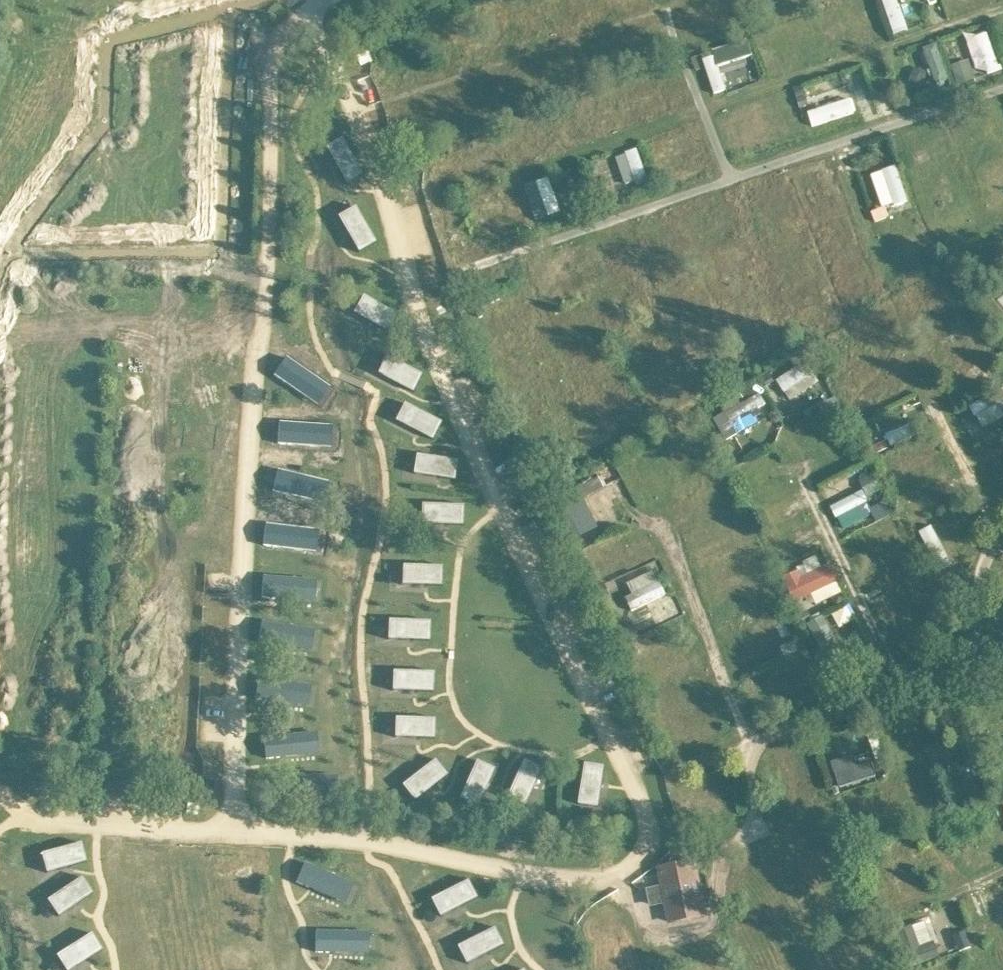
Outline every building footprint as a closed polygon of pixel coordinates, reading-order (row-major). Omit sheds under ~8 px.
[(894,34),(907,30),(897,0),(882,0),(894,34)] [(976,37),(987,71),(999,67),(987,33),(976,37)] [(923,48),(937,85),(950,80),(936,43),(923,48)] [(915,51),(903,56),(909,68),(920,64),(915,51)] [(696,58),(709,93),(721,88),(708,53),(696,58)] [(723,64),(727,76),(758,67),(755,54),(723,64)] [(967,59),(951,65),(956,81),(973,75),(967,59)] [(850,96),(808,109),(813,125),(855,112),(850,96)] [(753,118),(741,124),(746,136),(758,131),(753,118)] [(344,138),(326,148),(346,183),(363,174),(344,138)] [(638,146),(615,154),(627,188),(651,180),(638,146)] [(896,163),(871,171),(882,204),(885,203),(907,196),(896,163)] [(994,166),(980,168),(982,180),(996,177),(994,166)] [(525,184),(537,220),(565,211),(552,175),(525,184)] [(889,214),(885,203),(882,204),(872,208),(876,219),(889,214)] [(355,207),(338,217),(357,252),(375,243),(355,207)] [(360,295),(351,313),(387,331),(396,314),(360,295)] [(387,356),(378,374),(414,392),(423,375),(387,356)] [(285,358),(273,375),(316,404),(328,387),(285,358)] [(776,380),(784,393),(813,374),(805,361),(776,380)] [(982,426),(1002,415),(1002,409),(999,402),(1002,399),(1002,386),(970,404),(982,426)] [(725,413),(731,423),(765,403),(759,393),(725,413)] [(407,403),(397,421),(433,440),(443,422),(407,403)] [(279,422),(277,443),(329,447),(331,426),(279,422)] [(881,437),(886,449),(920,434),(915,422),(881,437)] [(1002,464),(1002,434),(991,438),(1000,465),(1002,464)] [(900,450),(902,461),(916,458),(914,447),(900,450)] [(458,459),(418,453),(415,474),(455,479),(458,459)] [(277,470),(272,490),(322,502),(327,482),(277,470)] [(624,471),(581,491),(588,507),(631,487),(624,471)] [(876,472),(862,478),(874,503),(871,504),(880,523),(849,538),(855,552),(876,543),(880,552),(900,543),(893,528),(900,525),(876,472)] [(844,473),(825,487),(833,498),(852,484),(844,473)] [(830,507),(836,518),(868,502),(862,491),(830,507)] [(423,504),(423,524),(464,524),(464,505),(423,504)] [(744,514),(731,522),(737,532),(750,524),(744,514)] [(919,532),(940,572),(963,559),(942,519),(919,532)] [(265,524),(263,545),(314,551),(317,530),(265,524)] [(553,582),(566,578),(561,561),(549,564),(553,582)] [(783,577),(794,602),(839,581),(831,563),(801,577),(798,570),(783,577)] [(403,565),(402,584),(443,585),(443,565),(403,565)] [(262,577),(261,598),(305,600),(306,580),(262,577)] [(678,591),(635,610),(642,626),(686,606),(678,591)] [(826,613),(807,622),(824,658),(843,649),(826,613)] [(388,620),(388,640),(428,640),(429,621),(388,620)] [(260,622),(258,643),(301,648),(304,628),(260,622)] [(393,671),(393,691),(433,692),(433,672),(393,671)] [(258,679),(255,699),(299,705),(301,684),(258,679)] [(395,718),(395,737),(435,738),(436,719),(395,718)] [(308,734),(264,738),(266,759),(310,754),(308,734)] [(201,761),(221,762),(222,751),(202,749),(201,761)] [(832,763),(839,787),(876,776),(868,752),(832,763)] [(435,758),(403,783),(415,799),(447,774),(435,758)] [(543,768),(526,760),(509,797),(527,805),(543,768)] [(478,761),(462,798),(479,806),(496,769),(478,761)] [(579,804),(598,807),(605,767),(585,764),(579,804)] [(187,803),(186,812),(197,814),(199,805),(187,803)] [(47,872),(86,862),(81,843),(41,853),(47,872)] [(824,879),(850,871),(842,845),(816,853),(824,879)] [(660,885),(663,902),(668,923),(707,915),(695,858),(656,866),(660,885)] [(304,863),(296,882),(336,900),(345,881),(304,863)] [(81,878),(47,900),(58,917),(92,894),(81,878)] [(470,881),(433,899),(442,916),(478,898),(470,881)] [(261,886),(260,902),(269,903),(270,887),(261,886)] [(1002,917),(1002,889),(994,892),(1002,917)] [(922,942),(951,936),(945,907),(916,914),(922,942)] [(551,912),(543,927),(551,931),(559,917),(551,912)] [(894,932),(908,969),(940,957),(934,941),(920,946),(913,925),(894,932)] [(496,927),(459,945),(468,963),(504,945),(496,927)] [(315,931),(314,952),(359,953),(359,931),(315,931)] [(56,954),(66,969),(67,969),(101,949),(91,932),(56,954)] [(279,969),(288,969),(292,959),(283,956),(279,969)] [(131,957),(123,969),(151,969),(131,957)] [(705,969),(736,969),(730,958),(705,969)]
